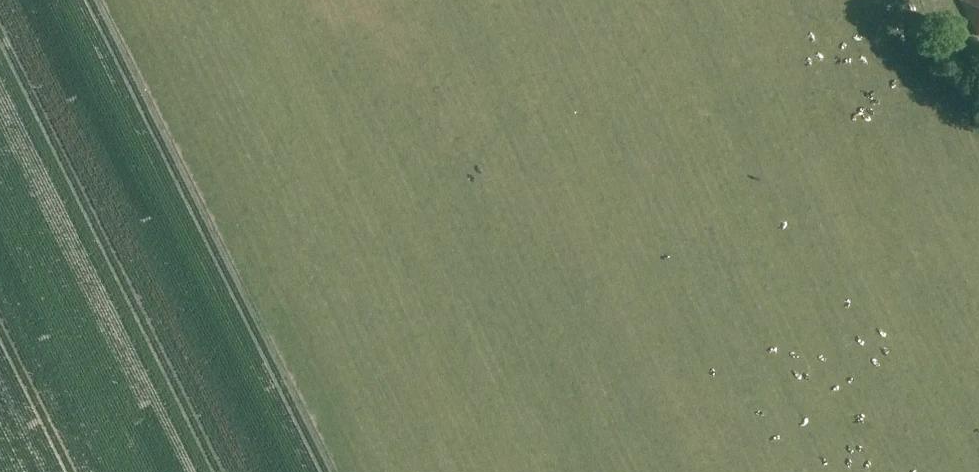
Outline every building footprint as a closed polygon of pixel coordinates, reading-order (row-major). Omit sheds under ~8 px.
[(977,37),(978,36),(978,0),(961,0),(960,1),(977,37)]
